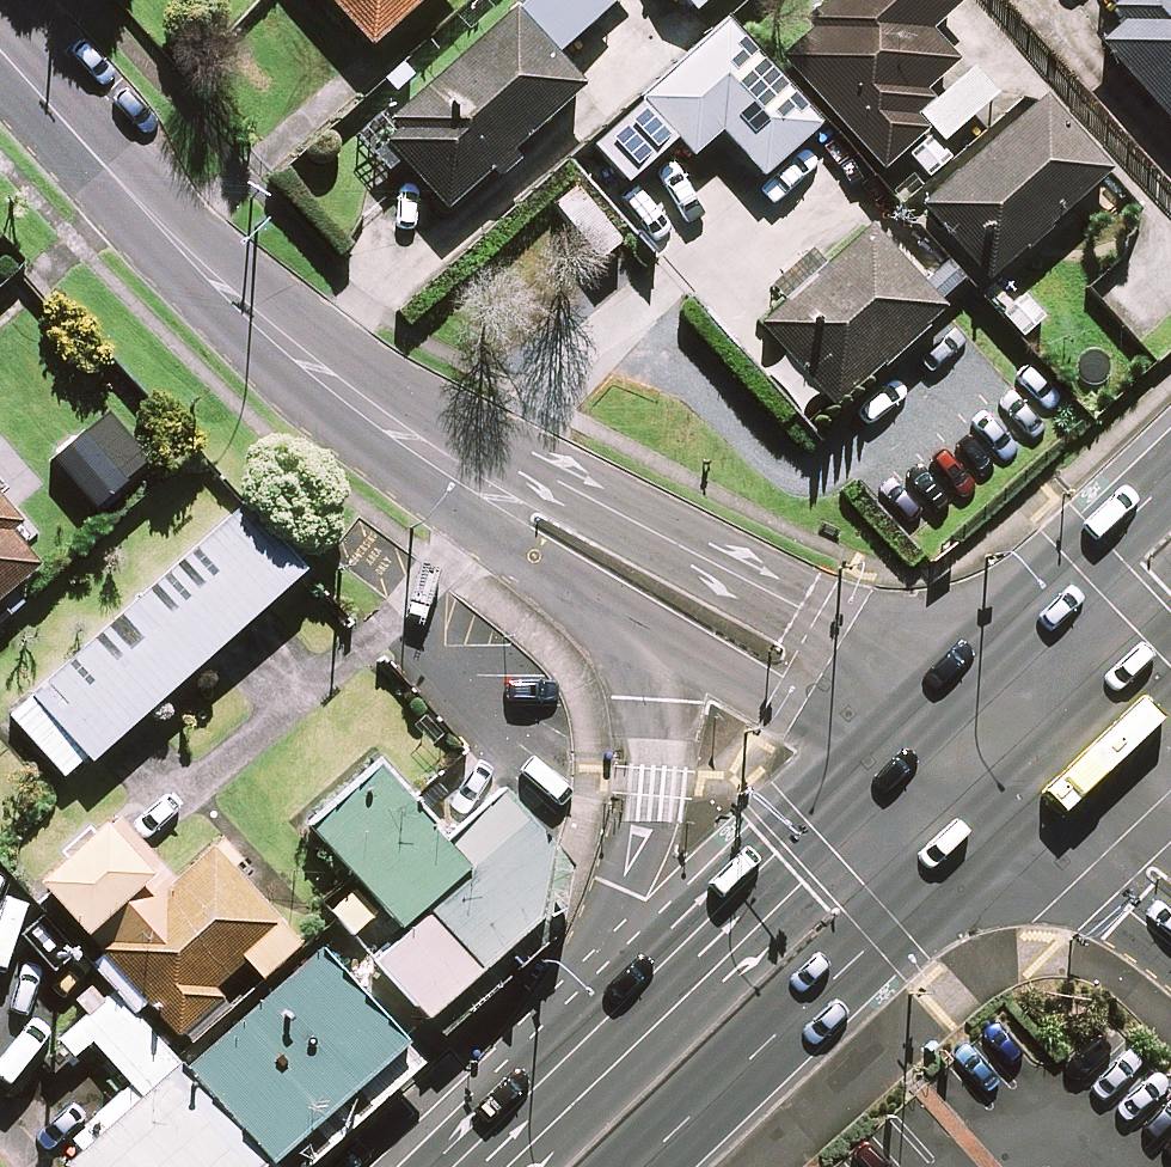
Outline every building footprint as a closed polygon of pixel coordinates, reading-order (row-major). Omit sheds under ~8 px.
[(372,52),(431,0),(326,0),(372,52)] [(514,156),(585,94),(555,60),(613,9),(607,2),(608,0),(533,0),(408,111),(399,101),(356,139),(391,179),(405,167),(448,215),(496,173),(505,183),(523,166),(514,156)] [(696,15),(713,0),(683,0),(696,15)] [(938,102),(927,91),(958,62),(932,33),(961,6),(955,0),(836,0),(776,55),(885,173),(906,154),(932,182),(957,159),(945,146),(994,100),(969,73),(938,102)] [(1126,19),(1098,44),(1170,126),(1170,0),(1109,0),(1126,19)] [(822,127),(727,26),(596,150),(630,186),(678,141),(695,159),(721,134),(765,181),(822,127)] [(1107,179),(1042,106),(924,211),(989,285),(1107,179)] [(574,185),(548,209),(601,267),(628,242),(574,185)] [(946,315),(870,230),(761,326),(836,411),(946,315)] [(266,477),(24,683),(84,752),(326,546),(266,477)] [(45,565),(19,533),(25,527),(0,497),(0,602),(45,565)] [(380,965),(430,1021),(540,925),(555,853),(501,793),(445,844),(382,773),(316,831),(411,938),(380,965)] [(180,854),(136,802),(49,876),(175,1023),(303,914),(221,819),(180,854)] [(331,921),(187,1044),(266,1135),(410,1013),(331,921)] [(178,1049),(84,1129),(116,1166),(238,1166),(262,1147),(178,1049)]
